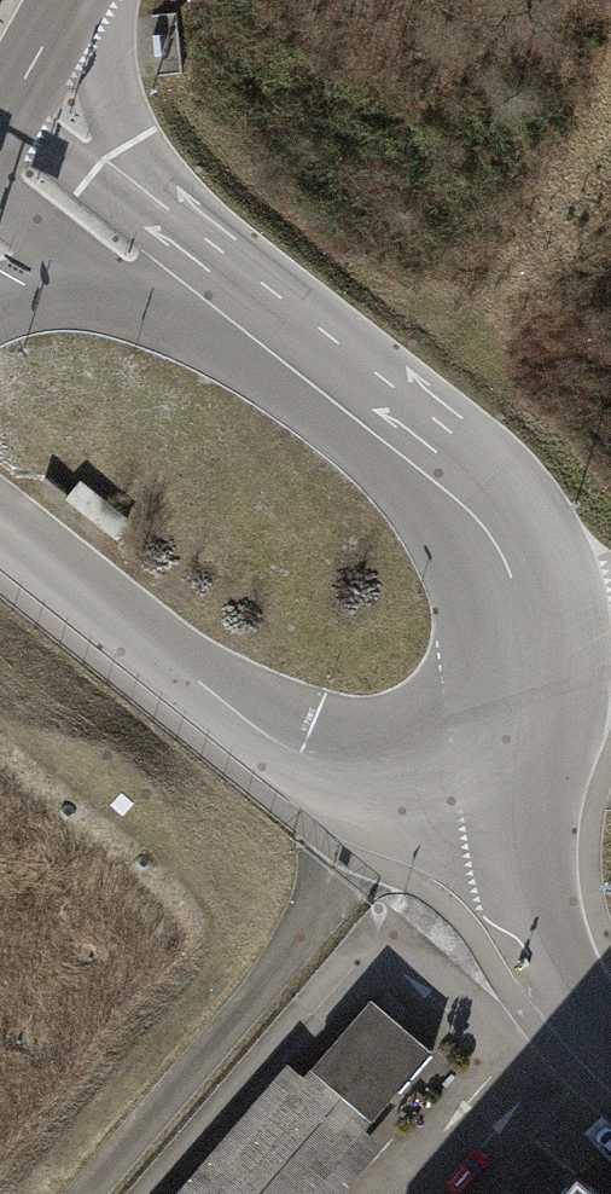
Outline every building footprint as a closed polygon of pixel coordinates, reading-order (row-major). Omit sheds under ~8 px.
[(156,77),(183,75),(178,13),(152,14),(156,77)] [(81,483),(66,501),(116,542),(132,522),(81,483)] [(361,1005),(295,1081),(279,1067),(169,1193),(336,1193),(377,1147),(357,1129),(420,1057),(361,1005)] [(577,1193),(610,1193),(610,1177),(600,1168),(577,1193)]
